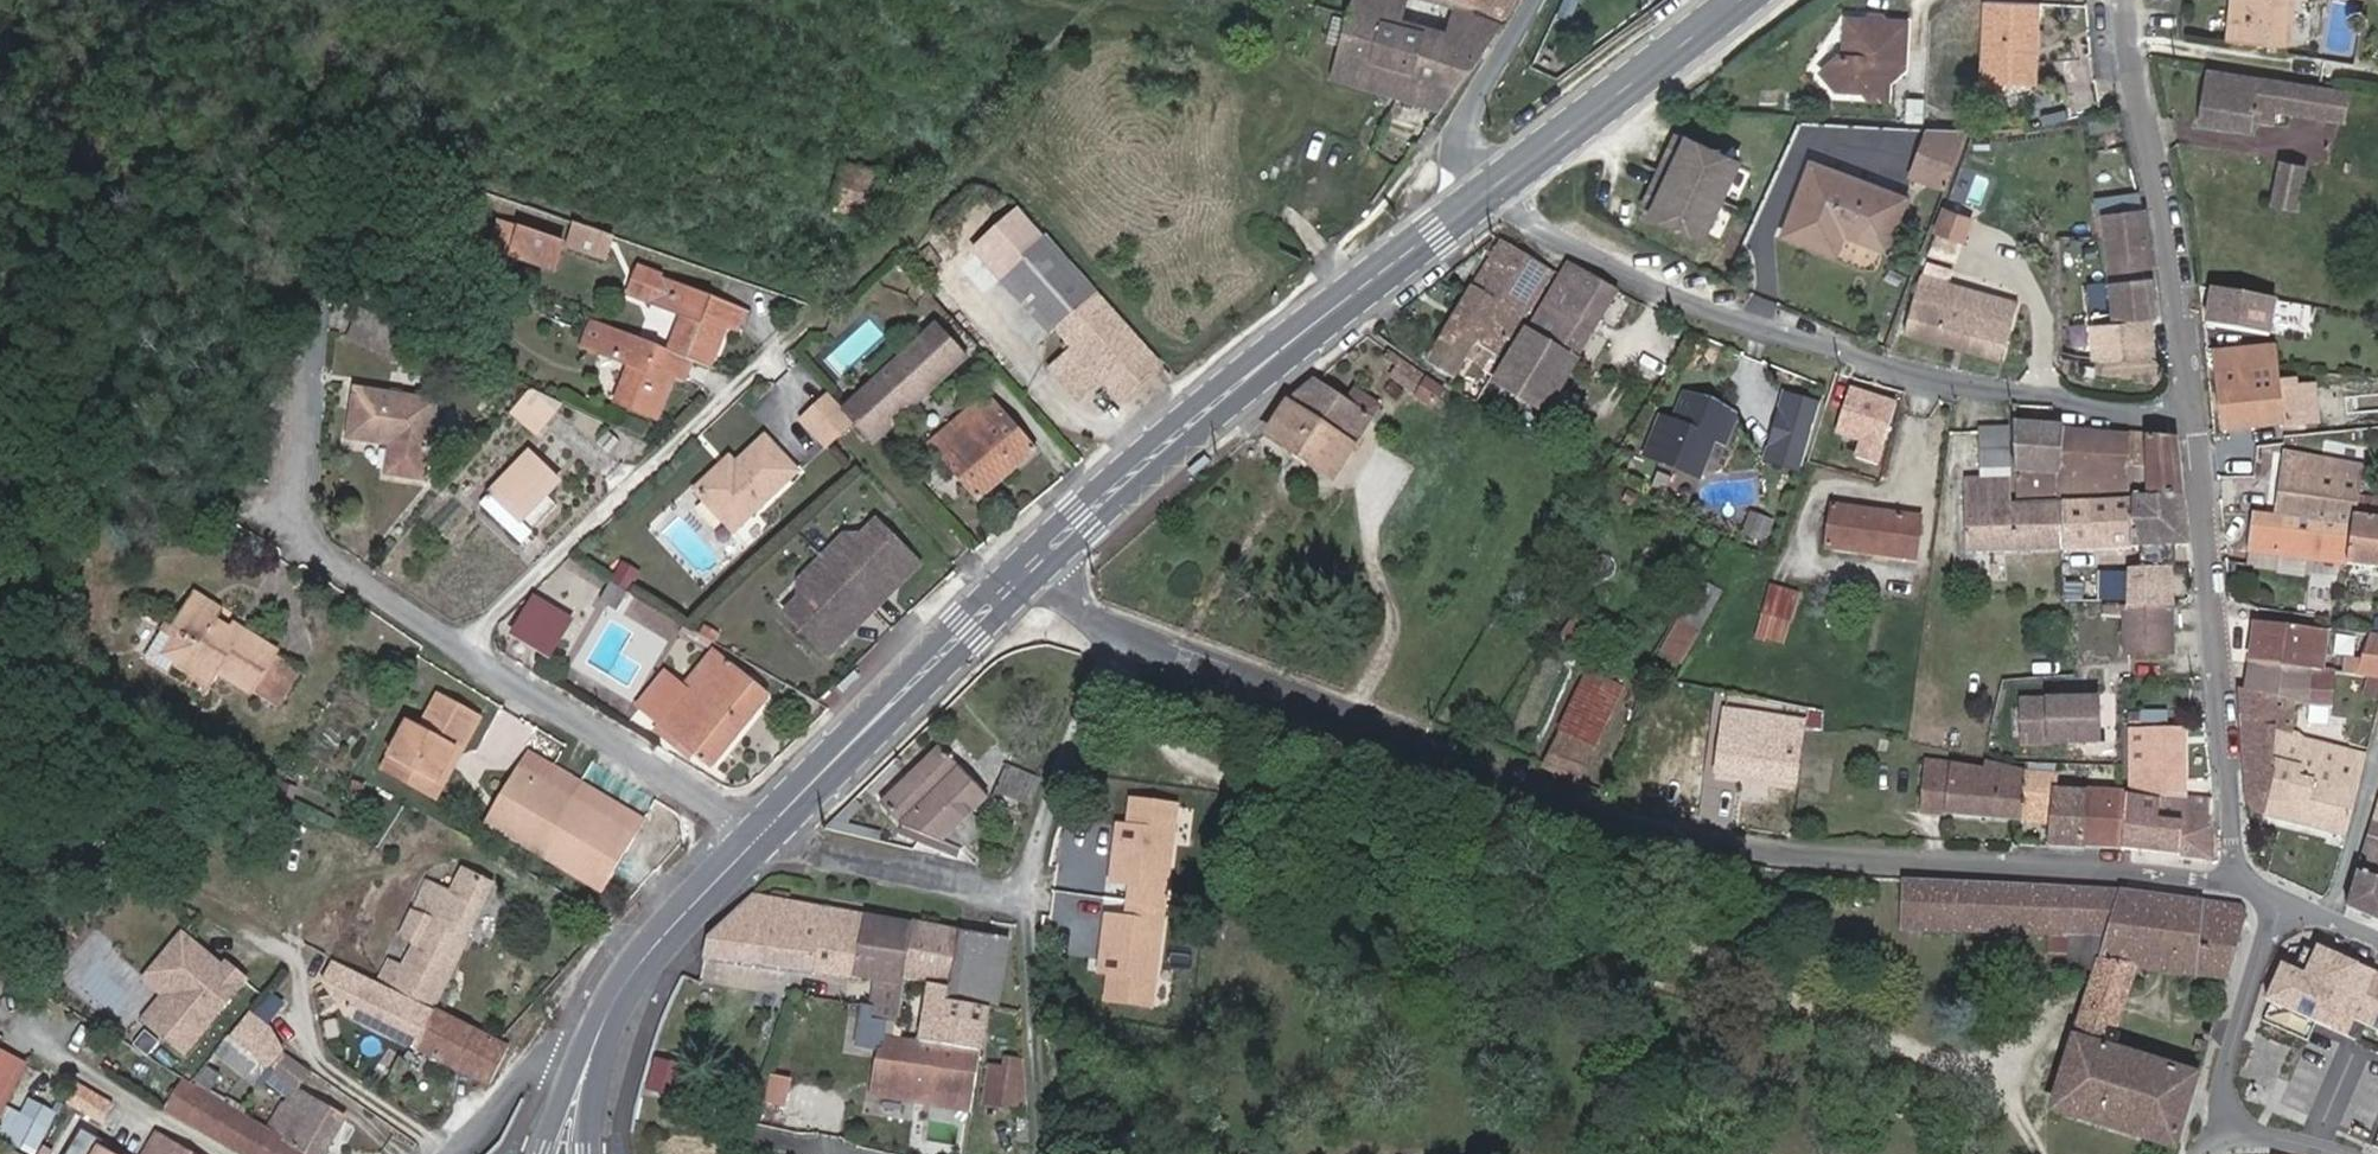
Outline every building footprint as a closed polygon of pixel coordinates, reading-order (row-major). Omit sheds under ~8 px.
[(1443,113),(1504,26),(1474,14),(1476,8),(1446,0),(1354,0),(1350,15),(1335,11),(1327,38),(1341,42),(1330,79),(1443,113)] [(1478,0),(1446,0),(1476,8),(1476,7),(1478,0)] [(1518,0),(1478,0),(1476,7),(1508,21),(1518,0)] [(2228,42),(2291,49),(2296,0),(2232,0),(2228,42)] [(2043,5),(1989,2),(1985,79),(2039,82),(2043,5)] [(1897,65),(1906,66),(1909,24),(1887,24),(1881,18),(1864,17),(1859,21),(1844,21),(1841,56),(1825,72),(1841,87),(1861,88),(1868,99),(1883,100),(1883,94),(1896,82),(1897,65)] [(1906,73),(1906,66),(1897,65),(1896,82),(1906,73)] [(2349,93),(2206,71),(2199,124),(2252,133),(2253,122),(2276,126),(2278,112),(2344,123),(2349,93)] [(1947,192),(1970,132),(1932,130),(1913,178),(1947,192)] [(1641,219),(1703,245),(1736,169),(1674,143),(1641,219)] [(2299,210),(2306,168),(2279,163),(2272,205),(2299,210)] [(876,222),(888,176),(845,165),(834,211),(854,216),(876,222)] [(1907,202),(1813,165),(1785,235),(1838,256),(1846,236),(1888,252),(1907,202)] [(2098,227),(2106,226),(2105,215),(2142,212),(2141,194),(2095,198),(2098,227)] [(2116,321),(2154,319),(2158,319),(2147,211),(2142,212),(2105,215),(2106,226),(2115,314),(2116,321)] [(1966,224),(1939,213),(1930,235),(1958,246),(1966,224)] [(512,257),(521,231),(502,225),(493,251),(512,257)] [(612,237),(576,225),(568,247),(604,261),(612,237)] [(564,246),(521,231),(512,257),(555,272),(564,246)] [(1057,334),(1099,296),(1074,269),(1066,260),(1047,240),(1005,277),(1055,334),(1057,334)] [(1494,363),(1508,338),(1512,341),(1553,272),(1503,241),(1429,363),(1463,383),(1457,392),(1476,403),(1499,366),(1494,363)] [(1618,291),(1574,265),(1548,310),(1543,307),(1495,387),(1541,416),(1618,291)] [(1923,277),(1947,285),(1950,274),(1926,267),(1923,277)] [(2019,307),(1947,285),(1923,277),(1905,332),(2004,361),(2019,307)] [(669,351),(693,360),(710,367),(726,327),(739,332),(746,312),(660,279),(650,305),(687,318),(681,332),(677,331),(669,351)] [(2269,336),(2276,300),(2215,289),(2211,310),(2218,311),(2215,326),(2269,336)] [(1162,366),(1099,296),(1057,334),(1074,351),(1052,370),(1080,401),(1103,383),(1121,403),(1162,366)] [(2280,334),(2310,339),(2315,306),(2284,302),(2280,334)] [(2211,310),(2208,325),(2215,326),(2218,311),(2211,310)] [(410,333),(363,311),(350,339),(396,361),(410,333)] [(2119,359),(2157,357),(2154,319),(2116,321),(2115,314),(2114,314),(2094,315),(2096,356),(2119,357),(2119,359)] [(669,351),(609,326),(599,353),(635,368),(627,387),(623,386),(616,403),(658,420),(675,378),(685,382),(693,360),(669,351)] [(876,443),(966,360),(937,329),(848,413),(876,443)] [(2282,430),(2278,384),(2274,349),(2213,356),(2222,437),(2282,430)] [(1446,392),(1385,351),(1381,358),(1396,368),(1390,379),(1436,408),(1446,392)] [(1317,380),(1288,404),(1267,437),(1336,484),(1359,448),(1356,446),(1370,425),(1380,411),(1382,408),(1354,390),(1348,401),(1317,380)] [(2296,382),(2278,384),(2282,430),(2294,428),(2301,427),(2301,422),(2300,417),(2297,390),(2296,382)] [(2316,388),(2297,390),(2300,417),(2319,415),(2316,388)] [(529,389),(510,411),(533,432),(561,404),(529,389)] [(1777,411),(1810,425),(1819,403),(1786,389),(1777,411)] [(437,402),(356,390),(349,440),(393,447),(390,474),(427,480),(430,452),(437,402)] [(1881,406),(1832,392),(1822,422),(1826,423),(1873,436),(1881,406)] [(824,442),(850,418),(830,396),(804,420),(824,442)] [(1720,410),(1684,396),(1674,423),(1661,418),(1650,445),(1704,466),(1714,440),(1724,443),(1731,426),(1716,420),(1720,410)] [(1037,452),(994,402),(984,412),(977,404),(930,445),(979,502),(1037,452)] [(2018,503),(2059,502),(2065,428),(2066,424),(2053,423),(2054,407),(2016,403),(2018,503)] [(1735,416),(1720,410),(1716,420),(1731,426),(1735,416)] [(1380,411),(1370,425),(1378,430),(1386,415),(1380,411)] [(1795,462),(1810,425),(1777,411),(1762,449),(1795,462)] [(2301,427),(2294,428),(2295,436),(2310,434),(2309,421),(2301,422),(2301,427)] [(1873,436),(1826,423),(1821,441),(1834,445),(1835,441),(1869,450),(1873,436)] [(1980,466),(2010,466),(2009,427),(1979,428),(1980,466)] [(2063,502),(2132,500),(2132,435),(2065,428),(2059,502),(2063,502)] [(2132,500),(2185,499),(2179,440),(2132,435),(2132,500)] [(726,479),(717,469),(690,493),(727,535),(792,476),(762,445),(734,471),(726,479)] [(1704,466),(1650,445),(1646,457),(1700,478),(1704,466)] [(530,452),(479,505),(518,543),(531,531),(522,522),(561,482),(530,452)] [(2248,552),(2348,564),(2359,498),(2362,479),(2363,470),(2285,456),(2275,516),(2254,514),(2248,552)] [(725,461),(717,469),(726,479),(734,471),(725,461)] [(1967,555),(2066,552),(2063,502),(2059,502),(2018,503),(2014,503),(2011,503),(2011,477),(1965,478),(1967,555)] [(1620,501),(1632,508),(1638,498),(1626,491),(1620,501)] [(2348,564),(2377,567),(2377,500),(2359,498),(2348,564)] [(2131,550),(2190,548),(2185,499),(2132,500),(2131,550)] [(2066,552),(2131,550),(2132,500),(2063,502),(2066,552)] [(1825,548),(1916,562),(1922,516),(1831,503),(1825,548)] [(1738,536),(1764,545),(1773,520),(1747,510),(1738,536)] [(843,532),(801,576),(800,595),(786,609),(831,653),(918,563),(873,519),(862,531),(843,532)] [(2126,609),(2165,608),(2177,608),(2176,569),(2129,569),(2126,609)] [(626,591),(601,576),(590,596),(615,611),(626,591)] [(1699,633),(1724,593),(1703,581),(1678,621),(1699,633)] [(1800,593),(1770,585),(1761,616),(1792,624),(1800,593)] [(245,642),(214,623),(219,614),(194,598),(175,628),(184,634),(174,649),(218,677),(224,668),(258,689),(278,657),(248,638),(245,642)] [(514,635),(551,657),(570,625),(533,603),(514,635)] [(1575,652),(1596,618),(1577,606),(1556,641),(1575,652)] [(2165,608),(2126,609),(2127,656),(2166,655),(2165,608)] [(2254,624),(2249,666),(2313,672),(2311,704),(2331,709),(2335,674),(2336,665),(2325,664),(2329,632),(2254,624)] [(2371,635),(2361,662),(2356,677),(2360,677),(2377,680),(2377,636),(2371,635)] [(2351,659),(2353,638),(2333,636),(2331,657),(2351,659)] [(661,725),(697,755),(714,769),(771,700),(714,653),(683,691),(657,722),(661,725)] [(2356,677),(2361,662),(2346,660),(2344,675),(2356,677)] [(2313,672),(2249,666),(2246,690),(2296,705),(2311,709),(2311,704),(2313,672)] [(1559,733),(1593,749),(1624,685),(1590,669),(1559,733)] [(639,708),(657,722),(683,691),(665,676),(639,708)] [(2255,816),(2263,818),(2275,771),(2271,770),(2276,732),(2294,735),(2296,705),(2246,690),(2238,688),(2249,812),(2255,816)] [(1805,708),(1729,692),(1726,709),(1803,722),(1805,708)] [(2023,700),(2024,741),(2099,738),(2098,697),(2023,700)] [(2129,729),(2143,729),(2144,705),(2131,704),(2129,729)] [(2331,709),(2311,704),(2311,709),(2310,718),(2330,720),(2331,709)] [(1801,732),(1806,732),(1822,732),(1825,712),(1805,708),(1803,722),(1801,732)] [(408,731),(390,763),(434,787),(451,757),(464,763),(481,731),(436,709),(420,738),(408,731)] [(1803,722),(1726,709),(1723,728),(1697,724),(1689,777),(1715,781),(1716,775),(1793,786),(1801,732),(1803,722)] [(654,733),(691,762),(697,755),(661,725),(654,733)] [(2129,729),(2128,763),(2188,765),(2188,728),(2143,729),(2129,729)] [(1946,730),(1943,744),(1957,748),(1960,734),(1946,730)] [(2275,771),(2263,818),(2344,839),(2366,755),(2294,735),(2276,732),(2271,770),(2275,771)] [(1577,783),(1593,749),(1559,733),(1542,766),(1577,783)] [(904,827),(965,850),(988,829),(975,816),(990,801),(939,749),(881,804),(904,827)] [(434,787),(390,763),(384,775),(441,807),(464,763),(451,757),(434,787)] [(1921,814),(2020,822),(2024,778),(2024,774),(1985,764),(1983,771),(1926,759),(1921,814)] [(525,760),(518,772),(565,799),(572,787),(525,760)] [(2122,853),(2215,861),(2216,799),(2188,795),(2188,765),(2128,763),(2128,793),(2122,792),(2122,851),(2122,853)] [(1007,793),(1028,801),(1037,779),(1009,768),(999,794),(1006,797),(1007,793)] [(565,799),(518,772),(487,828),(533,853),(565,799)] [(2109,850),(2122,851),(2122,792),(2053,788),(2054,781),(2024,778),(2020,822),(2050,824),(2049,848),(2109,850)] [(644,828),(572,787),(565,799),(638,840),(644,828)] [(638,840),(565,799),(533,853),(597,888),(612,896),(638,840)] [(2377,922),(2377,824),(2373,823),(2346,907),(2377,922)] [(438,1002),(494,884),(467,870),(456,894),(430,881),(417,908),(432,915),(398,982),(438,1002)] [(2053,1112),(2177,1151),(2178,1151),(2200,1076),(2117,1050),(2122,1035),(2117,1033),(2136,969),(2228,980),(2247,914),(2239,906),(2117,889),(1902,879),(1899,932),(2047,936),(2068,936),(2106,937),(2095,974),(2053,1112)] [(753,894),(705,941),(705,959),(815,974),(827,907),(753,894)] [(827,907),(815,974),(856,979),(867,914),(827,907)] [(867,914),(856,979),(877,982),(904,986),(914,923),(867,914)] [(914,923),(904,986),(907,986),(933,990),(950,993),(960,931),(914,923)] [(985,1005),(995,937),(960,931),(950,993),(948,999),(985,1005)] [(174,995),(148,1025),(181,1054),(244,983),(226,967),(222,971),(182,936),(150,973),(174,995)] [(2068,936),(2047,936),(2046,960),(2067,961),(2068,936)] [(2067,973),(2095,974),(2106,937),(2068,936),(2067,961),(2067,973)] [(2265,1005),(2343,1041),(2353,1018),(2374,971),(2324,948),(2321,953),(2316,951),(2303,979),(2280,969),(2265,1005)] [(422,1049),(439,1014),(335,965),(326,983),(349,1016),(422,1049)] [(2353,1018),(2377,1030),(2377,972),(2374,971),(2353,1018)] [(174,995),(150,973),(145,979),(164,995),(143,1020),(148,1025),(174,995)] [(904,986),(877,982),(873,1004),(870,1020),(889,1024),(900,1026),(907,986),(904,986)] [(950,993),(933,990),(925,1040),(926,1040),(941,1043),(948,999),(950,993)] [(277,1007),(293,1020),(301,1013),(285,999),(277,1007)] [(976,1057),(981,1058),(989,1006),(985,1005),(948,999),(941,1043),(977,1052),(976,1057)] [(247,1032),(267,1049),(283,1031),(264,1013),(247,1032)] [(493,1084),(511,1049),(439,1014),(422,1049),(483,1079),(493,1084)] [(889,1024),(870,1020),(868,1036),(883,1040),(887,1041),(889,1024)] [(904,1027),(900,1026),(889,1024),(887,1041),(901,1044),(902,1035),(904,1027)] [(980,1063),(981,1058),(976,1057),(939,1053),(924,1049),(901,1044),(887,1041),(883,1040),(876,1080),(974,1097),(980,1063)] [(939,1053),(941,1043),(926,1040),(924,1049),(939,1053)] [(226,1058),(257,1084),(270,1069),(238,1042),(226,1058)] [(977,1052),(941,1043),(939,1053),(976,1057),(977,1052)] [(275,1128),(272,1132),(122,1046),(107,1073),(251,1153),(319,1153),(275,1128)] [(276,1071),(293,1086),(306,1071),(289,1056),(276,1071)] [(673,1100),(683,1067),(651,1058),(641,1090),(673,1100)] [(980,1063),(974,1097),(1003,1103),(1009,1069),(980,1063)] [(194,1084),(210,1091),(218,1073),(202,1066),(194,1084)] [(79,1085),(69,1104),(102,1124),(114,1105),(79,1085)] [(319,1153),(327,1153),(346,1121),(295,1093),(275,1128),(319,1153)] [(0,1124),(0,1142),(24,1153),(33,1153),(54,1113),(15,1094),(0,1124)] [(764,1099),(755,1097),(746,1119),(760,1122),(764,1099)] [(156,1136),(146,1153),(186,1153),(156,1136)] [(47,1153),(60,1153),(64,1146),(53,1140),(47,1153)]
